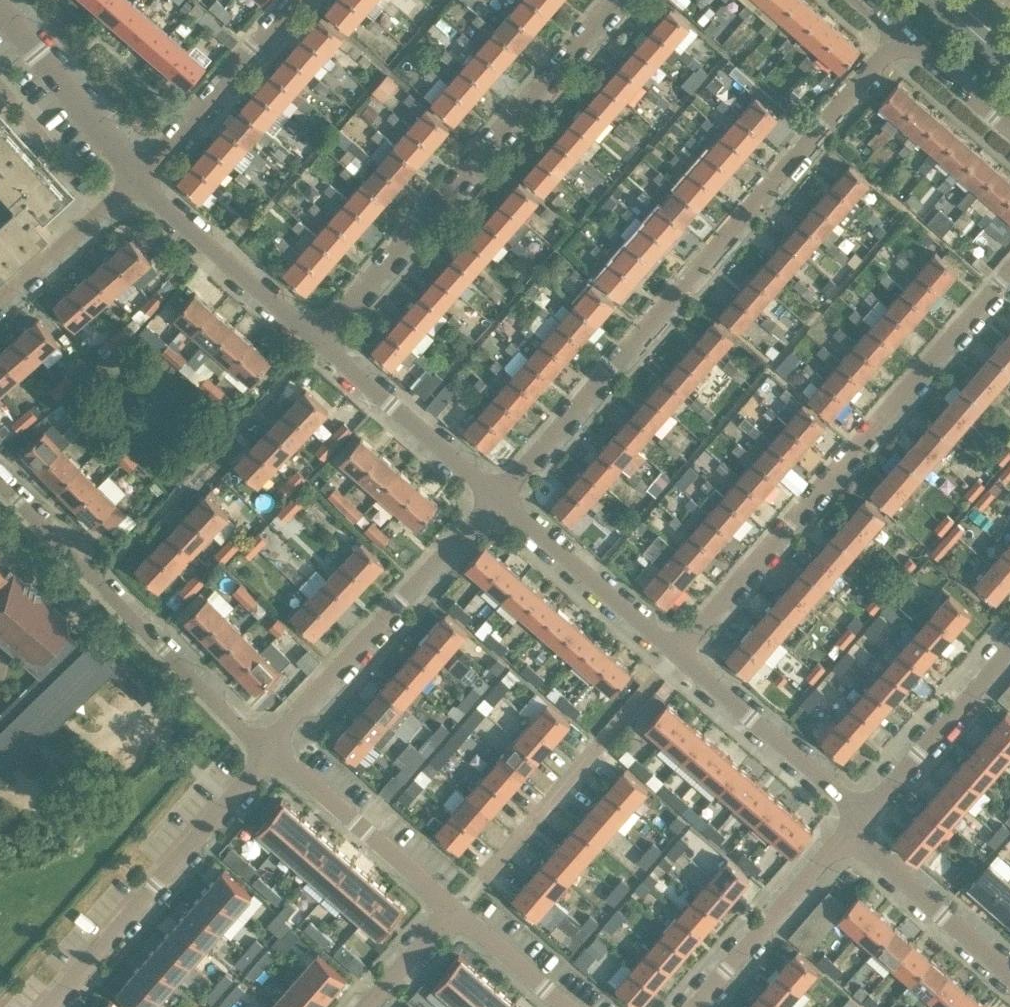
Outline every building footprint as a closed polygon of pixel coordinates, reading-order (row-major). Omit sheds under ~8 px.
[(97,7),(115,22),(134,1),(132,0),(103,0),(97,7)] [(180,8),(185,13),(193,5),(188,0),(187,0),(180,8)] [(225,5),(219,0),(214,0),(209,6),(218,14),(225,5)] [(354,0),(335,0),(327,9),(349,28),(359,17),(377,32),(383,25),(365,10),(365,9),(354,0)] [(365,9),(373,0),(354,0),(365,9)] [(383,6),(401,23),(408,16),(390,0),(388,0),(383,6)] [(550,13),(536,0),(521,0),(512,11),(535,31),(550,13)] [(550,13),(562,0),(536,0),(550,13)] [(746,3),(739,11),(746,18),(753,9),(761,0),(743,0),(746,3)] [(753,9),(766,21),(759,29),(765,35),(773,26),(781,17),(796,0),(761,0),(753,9)] [(781,17),(801,34),(820,13),(805,0),(796,0),(781,17)] [(134,1),(115,22),(133,38),(152,17),(134,1)] [(233,13),(225,5),(218,14),(226,21),(233,13)] [(670,8),(654,27),(673,44),(690,25),(670,8)] [(214,18),(205,10),(198,19),(207,27),(214,18)] [(519,49),(535,31),(512,11),(496,29),(519,49)] [(710,16),(704,11),(698,17),(704,23),(710,16)] [(472,20),(482,28),(488,21),(478,13),(472,20)] [(820,13),(801,34),(821,52),(840,30),(820,13)] [(321,15),(305,34),(327,53),(343,35),(321,15)] [(152,17),(133,38),(152,53),(170,32),(152,17)] [(214,18),(207,27),(215,34),(223,25),(214,18)] [(654,27),(637,46),(657,63),(664,55),(671,62),(678,55),(677,55),(680,51),(673,44),(654,27)] [(503,67),(519,49),(496,29),(480,47),(503,67)] [(840,30),(821,52),(841,70),(860,48),(840,30)] [(472,39),(462,31),(456,38),(466,46),(472,39)] [(170,32),(152,53),(170,69),(188,48),(170,32)] [(305,34),(289,52),(311,71),(327,53),(305,34)] [(787,37),(779,46),(786,53),(794,43),(787,37)] [(355,58),(361,51),(362,50),(352,42),(345,49),(355,58)] [(637,46),(621,64),(641,81),(657,63),(637,46)] [(480,47),(464,65),(487,85),(503,67),(480,47)] [(680,51),(677,55),(678,55),(687,62),(693,55),(684,47),(680,51)] [(188,48),(170,69),(188,85),(207,64),(188,48)] [(457,58),(454,55),(447,49),(440,56),(450,65),(457,58)] [(289,52),(273,70),(295,89),(311,71),(289,52)] [(798,64),(805,70),(806,69),(814,60),(807,54),(798,64)] [(693,55),(687,62),(696,70),(700,66),(702,63),(693,55)] [(335,60),(329,68),(339,76),(345,69),(335,60)] [(621,64),(605,82),(625,99),(641,81),(621,64)] [(471,103),(487,85),(464,65),(449,83),(471,103)] [(735,65),(729,72),(738,79),(757,95),(756,96),(740,114),(762,134),(778,115),(776,113),(783,105),(744,72),(735,65)] [(708,73),(700,66),(696,70),(694,68),(681,83),(692,92),(708,73)] [(424,74),(434,83),(441,76),(431,67),(424,74)] [(273,70),(258,88),(280,107),(295,89),(273,70)] [(827,72),(818,81),(825,88),(834,78),(827,72)] [(382,99),(396,84),(386,75),(373,91),(382,99)] [(715,76),(708,84),(717,92),(724,84),(715,76)] [(320,78),(313,85),(324,94),(330,87),(320,78)] [(898,81),(879,103),(891,113),(882,124),(884,126),(892,132),(901,121),(900,121),(919,99),(898,81)] [(605,82),(589,101),(609,118),(625,99),(605,82)] [(455,122),(456,121),(471,103),(449,83),(432,102),(455,122)] [(654,99),(661,92),(652,84),(645,91),(654,99)] [(258,88),(242,106),(264,126),(280,107),(258,88)] [(419,100),(409,92),(403,98),(413,107),(419,100)] [(670,100),(661,92),(654,99),(663,106),(662,108),(670,115),(671,114),(671,115),(676,109),(669,103),(670,100)] [(298,103),(308,112),(314,104),(305,96),(298,103)] [(716,105),(726,114),(733,106),(722,98),(716,105)] [(919,99),(900,121),(901,121),(920,138),(938,117),(919,99)] [(589,101),(573,119),(593,136),(609,118),(589,101)] [(242,106),(226,124),(248,144),(257,133),(266,141),(267,140),(272,132),(264,125),(264,126),(242,106)] [(411,126),(411,127),(433,146),(449,128),(428,109),(427,108),(411,126)] [(397,126),(403,119),(401,117),(393,110),(387,118),(397,126)] [(740,114),(724,132),(746,152),(762,134),(740,114)] [(288,115),(282,122),(292,130),(298,123),(288,115)] [(700,123),(710,132),(716,124),(706,116),(700,123)] [(938,117),(920,138),(932,149),(925,158),(926,159),(927,158),(933,164),(940,156),(940,155),(958,134),(938,117)] [(3,179),(25,203),(0,226),(0,272),(3,275),(52,230),(41,218),(68,193),(0,119),(0,182),(3,179)] [(573,119),(557,138),(577,154),(593,136),(573,119)] [(613,128),(622,136),(628,128),(619,120),(613,128)] [(674,121),(669,127),(678,135),(683,129),(674,121)] [(226,124),(210,143),(232,161),(232,162),(242,150),(251,158),(257,151),(248,144),(226,124)] [(891,133),(884,126),(879,132),(877,131),(868,141),(876,149),(891,133)] [(396,144),(395,145),(417,164),(433,146),(411,127),(396,144)] [(381,144),(371,155),(380,162),(379,163),(402,182),(417,164),(395,145),(396,144),(377,128),(371,135),(378,142),(381,144)] [(622,136),(631,144),(633,146),(639,138),(628,128),(622,136)] [(272,132),(267,140),(276,149),(283,141),(272,132)] [(724,132),(708,150),(731,170),(746,152),(724,132)] [(684,141),(694,150),(701,143),(690,134),(684,141)] [(958,134),(940,155),(940,156),(960,173),(978,152),(958,134)] [(557,138),(541,156),(560,173),(566,166),(575,174),(582,166),(586,162),(584,161),(577,154),(557,138)] [(665,142),(660,138),(653,146),(678,168),(685,161),(665,142)] [(353,139),(347,147),(355,154),(364,161),(355,172),(356,173),(356,174),(364,181),(386,200),(402,182),(379,163),(380,162),(371,155),(361,146),(353,139)] [(913,146),(906,140),(898,150),(905,157),(913,146)] [(210,143),(195,160),(217,180),(232,162),(232,161),(210,143)] [(708,150),(693,168),(715,188),(731,170),(708,150)] [(257,151),(251,158),(261,167),(267,160),(257,151)] [(973,184),(957,202),(965,209),(980,191),(979,190),(998,169),(978,152),(960,173),(973,184)] [(541,156),(524,175),(544,192),(560,173),(541,156)] [(586,162),(582,166),(591,174),(597,166),(587,158),(584,161),(586,162)] [(926,159),(918,168),(925,174),(933,164),(927,158),(926,159)] [(195,160),(178,179),(200,198),(217,180),(195,160)] [(345,164),(339,171),(350,180),(356,174),(356,173),(355,172),(345,164)] [(850,165),(833,184),(852,201),(869,182),(850,165)] [(597,166),(591,174),(599,181),(602,179),(606,174),(597,166)] [(693,168),(677,186),(699,205),(715,188),(693,168)] [(242,169),(235,176),(245,185),(251,177),(242,169)] [(979,190),(980,191),(993,202),(986,210),(993,216),(1000,208),(999,208),(1009,195),(1009,179),(998,169),(979,190)] [(659,170),(652,177),(663,186),(669,179),(659,170)] [(954,181),(946,175),(938,185),(945,192),(954,181)] [(364,181),(348,199),(370,218),(386,200),(364,181)] [(334,199),(340,192),(330,182),(324,190),(334,199)] [(518,182),(502,201),(521,218),(522,217),(538,199),(518,182)] [(833,184),(817,202),(836,219),(852,201),(833,184)] [(677,186),(661,204),(684,223),(699,205),(677,186)] [(643,188),(637,195),(647,204),(653,197),(643,188)] [(552,199),(561,208),(567,201),(557,192),(552,199)] [(925,203),(912,192),(906,199),(919,210),(925,203)] [(999,208),(1000,208),(1009,217),(1009,195),(999,208)] [(348,199),(332,217),(354,236),(370,218),(348,199)] [(318,217),(325,209),(314,200),(308,208),(318,217)] [(502,201),(486,219),(505,236),(506,235),(514,242),(517,239),(518,240),(531,224),(522,217),(521,218),(502,201)] [(817,202),(801,220),(820,237),(829,244),(832,241),(839,232),(845,226),(836,219),(817,202)] [(867,218),(873,211),(864,203),(858,210),(867,218)] [(661,204),(646,222),(668,241),(684,223),(661,204)] [(550,221),(557,213),(547,205),(540,212),(550,221)] [(230,223),(240,232),(255,215),(245,206),(230,223)] [(627,206),(621,213),(632,222),(637,215),(638,214),(627,206)] [(928,221),(943,234),(956,219),(941,206),(928,221)] [(986,210),(978,220),(985,226),(993,216),(986,210)] [(873,211),(867,218),(876,226),(879,223),(882,219),(873,211)] [(632,222),(622,233),(630,240),(652,259),(668,241),(646,222),(637,215),(632,222)] [(332,217),(316,235),(339,254),(354,236),(332,217)] [(302,235),(309,227),(298,219),(292,225),(302,235)] [(486,219),(470,237),(489,254),(505,236),(486,219)] [(801,220),(785,238),(804,255),(820,237),(801,220)] [(876,226),(873,230),(881,237),(887,231),(879,223),(876,226)] [(616,240),(622,233),(612,224),(606,231),(616,240)] [(950,227),(944,234),(954,243),(960,235),(950,227)] [(998,237),(1005,244),(1007,242),(1009,238),(1009,230),(1007,227),(998,237)] [(918,235),(928,244),(934,236),(924,228),(918,235)] [(316,235),(301,253),(323,272),(339,254),(316,235)] [(113,253),(133,277),(152,260),(132,236),(113,253)] [(276,244),(286,253),(292,245),(283,236),(276,244)] [(470,237),(453,256),(473,273),(489,254),(470,237)] [(785,238),(769,257),(788,274),(804,255),(785,238)] [(514,242),(510,246),(520,254),(526,247),(518,240),(517,239),(514,242)] [(630,240),(614,257),(615,258),(637,277),(652,259),(630,240)] [(829,245),(826,248),(835,256),(841,249),(832,241),(829,244),(829,245)] [(596,242),(590,250),(599,257),(596,260),(605,268),(598,276),(620,295),(637,277),(615,258),(614,257),(596,242)] [(526,247),(520,254),(525,259),(529,262),(535,255),(526,247)] [(841,249),(835,256),(844,264),(848,260),(850,257),(841,249)] [(850,257),(848,260),(854,266),(855,266),(863,257),(855,251),(850,257)] [(920,270),(942,289),(959,271),(936,251),(920,270)] [(114,293),(133,277),(113,253),(94,269),(114,293)] [(301,253),(284,271),(307,291),(323,272),(301,253)] [(896,261),(898,263),(905,269),(912,263),(901,254),(896,261)] [(453,256),(437,274),(457,291),(473,273),(453,256)] [(769,257),(753,275),(772,292),(788,274),(769,257)] [(568,274),(578,283),(584,276),(574,267),(568,274)] [(94,269),(75,286),(95,309),(114,293),(94,269)] [(926,307),(942,289),(920,270),(904,288),(926,307)] [(896,281),(886,272),(880,279),(889,287),(896,281)] [(437,274),(421,293),(441,310),(457,291),(437,274)] [(753,275),(737,293),(756,310),(772,292),(753,275)] [(478,283),(488,291),(494,284),(484,276),(478,283)] [(800,278),(794,285),(802,292),(808,285),(800,278)] [(533,281),(525,291),(532,297),(540,287),(533,281)] [(592,282),(576,301),(598,320),(615,302),(592,282)] [(494,284),(488,291),(497,299),(503,292),(494,284)] [(808,285),(802,292),(812,301),(817,294),(816,293),(808,285)] [(95,309),(75,286),(55,303),(75,326),(95,309)] [(158,288),(150,297),(159,305),(167,296),(166,295),(158,288)] [(911,325),(926,307),(904,288),(888,306),(911,325)] [(880,299),(870,290),(865,297),(874,305),(880,299)] [(185,324),(170,342),(178,349),(193,331),(214,308),(194,291),(174,315),(185,324)] [(421,293),(405,311),(425,328),(441,310),(421,293)] [(737,293),(720,312),(740,329),(756,310),(737,293)] [(142,305),(142,306),(151,313),(158,305),(159,305),(150,297),(142,305)] [(576,301),(560,319),(583,338),(598,320),(576,301)] [(546,319),(552,312),(543,303),(536,310),(546,319)] [(895,343),(911,325),(888,306),(872,324),(895,343)] [(203,340),(191,355),(200,363),(213,348),(233,324),(214,308),(193,331),(203,340)] [(848,314),(858,323),(862,318),(864,316),(854,308),(848,314)] [(405,311),(389,329),(409,347),(409,346),(425,328),(405,311)] [(455,328),(461,321),(452,313),(446,320),(455,328)] [(770,329),(776,322),(767,314),(761,321),(770,329)] [(37,318),(18,335),(38,358),(57,341),(37,318)] [(560,319),(544,337),(567,357),(583,338),(560,319)] [(715,319),(698,338),(717,355),(734,336),(715,319)] [(461,321),(455,328),(465,337),(471,330),(461,321)] [(527,321),(520,329),(529,337),(531,338),(537,331),(534,328),(527,321)] [(776,322),(770,329),(779,338),(786,331),(776,322)] [(233,324),(213,348),(232,364),(252,341),(233,324)] [(895,343),(872,324),(857,342),(879,361),(895,343)] [(123,325),(114,333),(123,342),(131,334),(123,325)] [(838,326),(832,333),(843,341),(848,335),(838,326)] [(389,329),(373,349),(392,366),(400,357),(409,364),(415,358),(414,357),(417,353),(409,346),(409,347),(389,329)] [(529,337),(520,347),(521,349),(529,355),(551,375),(567,357),(544,337),(537,331),(531,338),(529,337)] [(114,333),(105,341),(113,350),(123,342),(114,333)] [(993,351),(1009,365),(1009,335),(1008,333),(993,351)] [(19,374),(38,358),(18,335),(0,351),(0,352),(19,374)] [(698,338),(682,356),(701,373),(717,355),(698,338)] [(511,339),(505,347),(515,356),(521,349),(520,347),(511,339)] [(233,366),(227,373),(245,388),(251,381),(272,358),(252,341),(232,364),(233,366)] [(162,352),(170,358),(178,349),(170,342),(162,351),(162,352)] [(879,361),(857,342),(841,360),(863,379),(879,361)] [(825,358),(831,352),(823,344),(816,351),(825,358)] [(178,349),(170,358),(179,367),(188,358),(178,349)] [(417,353),(414,357),(415,358),(423,365),(429,357),(421,351),(418,354),(417,353)] [(978,368),(997,385),(1009,370),(1009,365),(993,351),(978,368)] [(1,391),(19,374),(0,352),(0,390),(1,391)] [(529,355),(513,373),(535,393),(551,375),(529,355)] [(682,356),(666,374),(685,392),(701,373),(682,356)] [(429,369),(413,387),(425,397),(443,377),(435,369),(438,365),(429,357),(423,365),(429,369)] [(504,366),(495,358),(489,365),(498,373),(504,366)] [(732,373),(738,366),(729,358),(723,365),(732,373)] [(863,379),(841,360),(825,378),(847,397),(863,379)] [(817,370),(807,362),(801,369),(810,378),(817,370)] [(747,374),(738,366),(732,373),(741,381),(747,374)] [(978,368),(963,385),(982,402),(997,385),(978,368)] [(68,373),(59,381),(67,390),(76,383),(68,373)] [(513,373),(497,392),(519,411),(535,393),(513,373)] [(666,374),(650,393),(669,410),(685,392),(666,374)] [(207,375),(199,383),(208,392),(216,383),(207,375)] [(480,376),(474,383),(484,391),(490,384),(480,376)] [(847,397),(825,378),(809,396),(831,416),(847,397)] [(67,390),(59,381),(49,389),(58,398),(67,390)] [(448,381),(426,405),(437,414),(458,389),(448,381)] [(216,383),(208,392),(217,400),(219,398),(225,391),(216,383)] [(963,385),(948,403),(967,420),(982,402),(963,385)] [(306,387),(288,406),(310,427),(328,408),(306,387)] [(795,396),(785,387),(779,394),(789,403),(795,396)] [(497,392),(481,410),(504,429),(519,411),(497,392)] [(474,403),(464,393),(457,401),(468,410),(474,403)] [(650,393),(633,411),(653,428),(669,410),(650,393)] [(699,410),(705,403),(696,395),(690,402),(699,410)] [(714,411),(705,403),(699,410),(708,418),(714,411)] [(803,403),(787,421),(809,441),(826,422),(803,403)] [(948,403),(932,420),(952,437),(967,420),(948,403)] [(30,405),(21,413),(29,423),(38,415),(30,405)] [(293,446),(310,427),(288,406),(270,425),(293,446)] [(770,406),(763,412),(773,421),(779,414),(770,406)] [(94,416),(86,408),(78,416),(86,424),(94,416)] [(481,410),(465,428),(487,448),(504,429),(481,410)] [(633,411),(617,430),(637,447),(653,428),(633,411)] [(21,413),(12,421),(20,431),(29,423),(21,413)] [(764,432),(763,432),(771,439),(794,459),(809,441),(787,421),(779,414),(773,421),(764,432)] [(94,416),(86,424),(95,434),(103,425),(94,416)] [(353,428),(344,420),(324,440),(333,449),(353,428)] [(932,420),(917,438),(937,454),(952,437),(932,420)] [(753,424),(747,430),(758,439),(761,435),(764,432),(753,424)] [(270,425),(253,443),(275,464),(293,446),(270,425)] [(40,469),(62,447),(44,429),(22,451),(40,469)] [(617,430),(601,448),(621,465),(629,472),(632,468),(634,470),(638,465),(647,455),(637,447),(617,430)] [(658,439),(667,448),(674,440),(664,431),(660,435),(658,439)] [(340,458),(360,475),(380,452),(360,435),(340,458)] [(917,438),(902,455),(921,472),(929,464),(937,471),(945,462),(937,454),(917,438)] [(771,439),(756,457),(778,477),(794,459),(771,439)] [(315,450),(324,458),(333,449),(324,440),(315,450)] [(683,448),(674,440),(667,448),(676,455),(683,448)] [(731,449),(741,456),(747,450),(738,442),(731,449)] [(1001,450),(1009,457),(1009,456),(1009,444),(1008,442),(1001,450)] [(275,464),(253,443),(235,462),(257,483),(275,464)] [(122,444),(113,452),(113,453),(120,461),(129,452),(122,444)] [(80,465),(62,447),(40,469),(58,487),(80,465)] [(601,448),(585,466),(604,483),(621,465),(601,448)] [(1001,450),(995,457),(1003,464),(1009,457),(1001,450)] [(129,452),(120,461),(129,470),(138,461),(129,452)] [(399,468),(380,452),(360,475),(379,491),(399,468)] [(902,455),(887,472),(906,489),(921,472),(902,455)] [(756,457),(740,475),(762,495),(778,477),(756,457)] [(732,468),(722,460),(716,467),(726,475),(732,468)] [(999,473),(1007,480),(1009,476),(1009,461),(999,473)] [(98,483),(80,465),(58,487),(75,505),(98,483)] [(585,466),(569,485),(588,502),(604,483),(585,466)] [(288,477),(297,486),(306,477),(297,468),(288,477)] [(398,508),(418,484),(399,468),(379,491),(398,508)] [(629,472),(625,476),(635,484),(641,477),(634,470),(632,468),(629,472)] [(670,478),(660,469),(652,478),(662,487),(670,478)] [(109,472),(98,483),(75,505),(94,524),(116,502),(115,502),(127,491),(109,472)] [(887,472),(871,490),(890,507),(906,489),(887,472)] [(740,475),(724,493),(746,513),(762,495),(740,475)] [(280,486),(288,494),(289,494),(297,486),(288,477),(280,486)] [(641,477),(635,484),(645,492),(650,485),(641,477)] [(979,491),(985,484),(977,477),(971,485),(979,491)] [(706,479),(700,485),(709,493),(710,494),(716,487),(706,479)] [(987,487),(980,495),(988,501),(995,493),(996,494),(1003,487),(995,480),(988,487),(987,487)] [(437,501),(418,484),(398,508),(418,524),(437,501)] [(569,485),(552,504),(572,521),(588,502),(569,485)] [(972,499),(979,491),(971,485),(965,492),(972,499)] [(337,486),(328,495),(336,502),(344,493),(337,486)] [(709,493),(699,503),(700,504),(708,511),(731,531),(746,513),(724,493),(724,494),(716,487),(710,494),(709,493)] [(206,492),(188,511),(211,532),(228,513),(206,492)] [(344,493),(336,502),(345,511),(353,502),(344,493)] [(286,503),(295,511),(303,503),(294,494),(286,503)] [(690,495),(684,503),(694,511),(700,504),(699,503),(690,495)] [(988,501),(980,495),(975,501),(983,508),(988,501)] [(865,498),(849,516),(869,533),(884,515),(865,498)] [(277,511),(278,512),(286,520),(295,511),(286,503),(277,511)] [(594,513),(603,522),(609,514),(600,506),(594,513)] [(993,522),(976,507),(969,515),(986,530),(993,522)] [(171,529),(193,550),(211,532),(188,511),(171,529)] [(708,511),(692,529),(715,549),(731,531),(708,511)] [(946,512),(940,520),(948,526),(955,519),(946,512)] [(685,523),(674,513),(668,521),(678,530),(685,523)] [(618,522),(609,514),(603,522),(608,527),(612,529),(618,522)] [(849,516),(834,533),(853,550),(869,533),(849,516)] [(373,520),(365,528),(364,529),(373,537),(381,528),(373,520)] [(948,526),(940,520),(934,527),(942,534),(942,533),(948,526)] [(381,528),(373,537),(381,545),(390,537),(398,544),(408,532),(395,521),(385,531),(381,528)] [(634,529),(640,535),(647,527),(641,521),(634,529)] [(957,522),(951,529),(959,536),(965,528),(957,522)] [(171,529),(154,547),(176,568),(193,550),(171,529)] [(692,529),(677,547),(699,567),(715,549),(692,529)] [(951,529),(945,536),(953,542),(959,536),(951,529)] [(259,531),(250,539),(259,548),(268,539),(259,531)] [(659,532),(653,539),(662,547),(653,558),(654,558),(653,559),(661,565),(683,585),(699,567),(677,547),(669,541),(659,532)] [(834,533),(819,550),(838,567),(853,550),(834,533)] [(240,544),(240,543),(231,535),(223,544),(232,553),(240,544)] [(250,539),(242,547),(243,548),(251,556),(259,548),(250,539)] [(360,539),(342,558),(365,579),(382,561),(360,539)] [(224,562),(232,553),(223,544),(215,553),(224,562)] [(485,581),(504,560),(485,544),(460,574),(478,590),(485,581)] [(991,563),(1009,580),(1009,549),(1006,546),(991,563)] [(176,568),(154,547),(136,566),(159,587),(176,568)] [(643,549),(636,557),(648,566),(653,559),(654,558),(653,558),(643,549)] [(819,550),(804,568),(823,585),(838,567),(819,550)] [(903,563),(910,570),(916,562),(909,556),(903,563)] [(347,598),(365,579),(342,558),(325,576),(347,598)] [(648,566),(637,578),(645,584),(667,604),(683,585),(661,565),(653,559),(648,566)] [(522,576),(504,560),(485,581),(503,597),(522,576)] [(904,577),(910,570),(903,563),(896,571),(904,577)] [(975,581),(995,599),(1009,581),(1009,580),(991,563),(975,581)] [(38,673),(0,710),(0,763),(8,772),(111,670),(142,701),(149,694),(110,655),(105,660),(79,633),(75,636),(70,632),(67,616),(42,594),(42,590),(37,590),(37,586),(32,585),(32,582),(27,581),(11,567),(6,574),(0,569),(0,641),(38,673)] [(804,568),(788,585),(808,602),(823,585),(804,568)] [(196,572),(188,580),(196,589),(205,580),(196,572)] [(330,616),(347,598),(325,576),(307,594),(330,616)] [(522,613),(540,592),(522,576),(503,597),(522,613)] [(910,577),(903,585),(912,593),(919,584),(910,577)] [(189,597),(196,589),(188,580),(180,588),(189,597)] [(241,600),(250,590),(241,582),(232,592),(241,600)] [(788,585),(773,602),(793,620),(808,602),(788,585)] [(903,585),(896,594),(904,601),(912,593),(903,585)] [(250,608),(258,599),(250,590),(241,600),(250,608)] [(445,590),(438,598),(449,607),(457,615),(464,606),(456,599),(445,590)] [(872,598),(880,605),(886,597),(879,590),(872,598)] [(207,596),(201,591),(180,612),(185,617),(207,596)] [(558,607),(540,592),(522,613),(540,629),(558,607)] [(312,634),(330,616),(307,594),(290,613),(312,634)] [(949,594),(932,612),(953,631),(969,612),(949,594)] [(203,635),(226,613),(208,595),(207,596),(185,617),(203,635)] [(873,612),(880,605),(872,598),(865,605),(873,612)] [(773,602),(758,620),(778,637),(793,620),(773,602)] [(464,606),(457,615),(466,622),(473,613),(464,606)] [(558,644),(576,623),(558,607),(540,629),(558,644)] [(937,648),(953,631),(932,612),(917,630),(937,648)] [(221,653),(243,631),(226,613),(203,635),(221,653)] [(446,613),(429,632),(450,650),(467,632),(446,613)] [(879,613),(872,621),(880,629),(887,621),(879,613)] [(284,624),(277,617),(269,626),(276,632),(284,624)] [(758,620),(743,637),(762,654),(778,637),(758,620)] [(880,629),(872,621),(864,630),(872,638),(880,629)] [(594,639),(576,623),(558,644),(576,660),(594,639)] [(842,633),(850,639),(856,632),(848,625),(842,633)] [(493,646),(500,638),(492,630),(484,639),(493,646)] [(922,666),(937,648),(917,630),(901,648),(922,666)] [(238,671),(261,649),(243,631),(221,653),(238,671)] [(429,632),(414,650),(443,676),(444,677),(445,676),(452,669),(442,660),(450,650),(429,632)] [(844,646),(850,639),(842,633),(836,640),(844,646)] [(772,663),(762,655),(762,654),(743,637),(727,655),(747,672),(746,673),(756,681),(772,663)] [(509,645),(500,638),(493,646),(502,654),(509,645)] [(594,676),(612,655),(594,639),(576,660),(594,676)] [(296,659),(309,672),(320,660),(308,647),(296,659)] [(906,684),(922,666),(901,648),(885,666),(906,684)] [(261,649),(238,671),(256,689),(278,667),(261,649)] [(847,649),(840,658),(849,665),(856,657),(847,649)] [(414,650),(398,668),(419,687),(429,675),(437,682),(443,676),(414,650)] [(631,671),(612,655),(594,676),(612,692),(631,671)] [(489,666),(497,673),(506,664),(497,657),(489,666)] [(849,665),(840,658),(833,666),(841,674),(849,665)] [(826,667),(825,666),(818,660),(812,667),(819,674),(826,667)] [(529,677),(536,669),(528,661),(520,670),(529,677)] [(890,702),(906,684),(885,666),(869,684),(890,702)] [(813,681),(819,674),(812,667),(806,675),(813,681)] [(398,668),(382,686),(403,705),(419,687),(398,668)] [(468,684),(470,683),(477,675),(471,669),(462,679),(468,684)] [(545,677),(536,669),(529,677),(538,685),(545,677)] [(793,703),(803,692),(780,671),(774,678),(780,684),(779,686),(788,694),(786,696),(785,695),(776,705),(785,714),(795,704),(793,703)] [(510,685),(501,677),(493,686),(502,695),(510,685)] [(874,720),(890,702),(869,684),(854,702),(874,720)] [(464,694),(472,702),(481,692),(473,685),(464,694)] [(816,685),(809,694),(817,701),(825,693),(816,685)] [(382,686),(366,704),(387,723),(395,730),(411,711),(403,705),(382,686)] [(493,686),(485,695),(494,704),(502,695),(493,686)] [(1005,688),(997,697),(1009,709),(1009,692),(1005,688)] [(564,693),(557,701),(556,701),(565,709),(572,700),(564,693)] [(458,718),(472,702),(464,694),(458,702),(457,701),(447,710),(458,718)] [(817,701),(809,694),(801,702),(810,710),(817,701)] [(572,700),(565,709),(574,717),(581,708),(572,700)] [(548,701),(531,720),(554,741),(571,722),(548,701)] [(646,726),(665,742),(686,718),(667,702),(646,726)] [(859,738),(874,720),(854,702),(838,720),(859,738)] [(366,704),(350,722),(371,741),(380,748),(395,730),(387,723),(366,704)] [(470,713),(461,724),(470,732),(479,721),(486,713),(477,705),(470,713)] [(399,728),(411,738),(426,719),(415,709),(399,728)] [(990,730),(1009,748),(1009,715),(1006,711),(990,730)] [(665,742),(683,758),(704,734),(686,718),(665,742)] [(531,720),(515,738),(538,759),(554,741),(531,720)] [(842,757),(859,738),(838,720),(822,739),(842,757)] [(433,730),(442,737),(449,729),(441,721),(433,730)] [(335,740),(334,741),(346,752),(341,757),(360,774),(381,749),(380,748),(371,741),(350,722),(335,740)] [(461,724),(454,731),(463,740),(470,732),(461,724)] [(434,746),(442,737),(433,730),(426,738),(434,746)] [(1009,755),(1009,748),(990,730),(974,748),(998,769),(1009,755)] [(494,738),(487,746),(499,757),(523,777),(538,759),(515,738),(508,732),(500,742),(494,738)] [(683,758),(701,774),(722,750),(704,734),(683,758)] [(417,747),(401,767),(410,775),(427,755),(417,747)] [(974,748),(958,766),(982,787),(998,769),(974,748)] [(448,757),(438,750),(429,760),(438,768),(448,757)] [(740,765),(722,750),(701,774),(719,789),(740,765)] [(638,772),(645,764),(636,756),(629,764),(638,772)] [(499,757),(483,775),(507,795),(523,777),(499,757)] [(431,776),(438,768),(429,760),(422,768),(431,776)] [(654,771),(645,764),(638,772),(646,779),(654,771)] [(719,789),(737,805),(758,781),(740,765),(719,789)] [(958,766),(942,784),(966,805),(982,787),(958,766)] [(393,773),(379,790),(389,798),(395,792),(410,775),(401,767),(395,774),(393,773)] [(624,768),(608,787),(631,807),(647,788),(624,768)] [(483,775),(468,793),(491,813),(507,795),(483,775)] [(415,777),(406,786),(416,794),(424,785),(415,777)] [(758,781),(737,805),(756,821),(776,797),(758,781)] [(950,823),(966,805),(942,784),(926,803),(950,823)] [(459,785),(443,803),(452,811),(475,831),(491,813),(468,793),(459,785)] [(406,786),(398,796),(407,804),(416,794),(406,786)] [(608,787),(592,805),(615,825),(631,807),(608,787)] [(665,796),(674,803),(681,795),(673,787),(665,796)] [(690,802),(681,795),(674,803),(683,811),(690,802)] [(795,813),(776,797),(756,821),(774,837),(795,813)] [(269,818),(259,829),(276,844),(301,816),(282,799),(267,816),(269,818)] [(950,823),(926,803),(911,821),(934,842),(950,823)] [(592,805),(576,823),(599,843),(615,825),(592,805)] [(433,813),(426,822),(434,829),(435,830),(458,850),(475,831),(452,811),(443,821),(433,813)] [(669,823),(678,831),(686,821),(677,813),(669,823)] [(774,837),(792,853),(813,829),(795,813),(774,837)] [(301,816),(276,844),(293,860),(318,831),(301,816)] [(709,819),(701,827),(701,828),(710,835),(718,827),(709,819)] [(934,842),(911,821),(894,839),(918,860),(934,842)] [(994,830),(1003,838),(1009,830),(1009,829),(1002,822),(994,830)] [(576,823),(561,841),(584,861),(599,843),(576,823)] [(710,835),(719,842),(726,835),(718,827),(710,835)] [(996,847),(1003,838),(994,830),(987,839),(996,847)] [(318,831),(293,860),(311,875),(336,846),(318,831)] [(681,835),(674,843),(682,850),(690,842),(681,835)] [(561,841),(545,859),(568,879),(584,861),(561,841)] [(653,841),(645,850),(654,858),(662,849),(653,841)] [(682,850),(674,843),(666,852),(675,859),(682,850)] [(336,846),(311,875),(328,890),(353,861),(336,846)] [(637,859),(646,867),(654,858),(645,850),(637,859)] [(745,851),(738,859),(746,866),(754,858),(745,851)] [(659,861),(668,869),(674,863),(665,855),(659,861)] [(726,858),(710,876),(732,895),(748,876),(726,858)] [(762,866),(754,858),(746,866),(755,874),(762,866)] [(963,867),(971,874),(979,865),(970,858),(963,867)] [(545,859),(529,877),(552,897),(568,879),(545,859)] [(249,860),(240,871),(248,877),(257,867),(249,860)] [(353,861),(328,890),(345,905),(370,877),(353,861)] [(650,871),(657,877),(665,868),(658,862),(650,871)] [(988,862),(968,885),(987,901),(1007,878),(988,862)] [(963,882),(971,874),(963,867),(956,875),(963,882)] [(208,886),(237,911),(252,894),(224,869),(208,886)] [(650,871),(642,880),(650,887),(658,878),(657,877),(650,871)] [(253,882),(265,893),(271,885),(259,875),(253,882)] [(710,876),(694,894),(716,913),(732,895),(710,876)] [(370,877),(345,905),(363,920),(388,892),(370,877)] [(513,895),(513,896),(536,916),(536,915),(537,915),(546,923),(553,929),(557,923),(571,935),(565,942),(574,950),(583,940),(591,931),(582,923),(568,911),(552,897),(529,877),(513,895)] [(622,894),(631,885),(622,877),(614,886),(622,894)] [(987,901),(1005,917),(1009,911),(1009,881),(1007,878),(987,901)] [(650,887),(642,880),(635,888),(643,895),(650,887)] [(265,893),(277,903),(283,896),(271,885),(265,893)] [(208,886),(193,903),(222,929),(237,911),(208,886)] [(614,903),(622,894),(614,886),(606,895),(614,903)] [(827,890),(819,899),(840,917),(847,908),(828,891),(827,890)] [(363,920),(354,930),(373,946),(374,945),(381,937),(382,938),(397,921),(395,919),(405,907),(388,892),(363,920)] [(694,894),(678,912),(700,931),(716,913),(694,894)] [(840,917),(839,918),(857,934),(877,911),(858,895),(847,908),(840,917)] [(819,899),(811,909),(832,927),(839,918),(840,917),(819,899)] [(289,914),(296,907),(289,900),(282,908),(278,912),(285,919),(289,914)] [(222,929),(193,903),(178,921),(207,946),(222,929)] [(618,907),(611,916),(619,923),(626,915),(618,907)] [(811,909),(803,918),(824,936),(832,927),(811,909)] [(877,911),(857,934),(874,949),(894,927),(877,911)] [(268,924),(275,931),(285,919),(278,912),(268,924)] [(678,912),(663,930),(684,949),(700,931),(678,912)] [(590,913),(582,923),(591,931),(599,921),(590,913)] [(619,923),(611,916),(604,924),(611,932),(619,923)] [(803,918),(795,927),(815,945),(824,936),(803,918)] [(285,919),(275,931),(282,937),(293,925),(285,919)] [(304,927),(316,938),(323,930),(311,920),(304,927)] [(207,946),(178,921),(163,938),(192,963),(207,946)] [(795,927),(787,936),(807,954),(815,945),(795,927)] [(874,949),(866,958),(885,974),(893,965),(912,943),(894,927),(874,949)] [(316,938),(328,948),(335,941),(323,930),(316,938)] [(648,948),(647,948),(669,967),(684,949),(663,930),(648,948)] [(597,934),(574,960),(584,969),(596,956),(607,943),(597,934)] [(163,938),(148,956),(176,981),(192,963),(163,938)] [(246,950),(253,956),(263,944),(256,938),(246,950)] [(343,942),(334,953),(358,974),(367,963),(343,942)] [(912,943),(893,965),(911,981),(930,959),(912,943)] [(258,960),(265,967),(276,955),(268,948),(258,960)] [(641,955),(631,967),(653,985),(669,967),(647,948),(641,955)] [(235,962),(242,968),(253,956),(246,950),(235,962)] [(303,969),(332,994),(347,976),(318,951),(303,969)] [(779,970),(799,988),(815,970),(795,952),(779,970)] [(817,961),(826,969),(834,960),(825,952),(817,961)] [(446,973),(436,985),(454,1000),(479,971),(459,954),(444,971),(446,973)] [(133,973),(161,998),(176,981),(148,956),(133,973)] [(930,959),(911,981),(921,990),(914,999),(921,1005),(929,997),(948,975),(930,959)] [(265,967),(258,960),(247,972),(254,979),(265,967)] [(624,960),(608,979),(615,985),(624,993),(636,1004),(653,985),(631,967),(624,960)] [(826,969),(835,977),(843,968),(834,960),(826,969)] [(312,1006),(320,1006),(332,994),(303,969),(288,986),(312,1006)] [(783,1006),(799,988),(779,970),(763,988),(783,1006)] [(454,1000),(462,1006),(478,1006),(496,987),(479,971),(454,1000)] [(226,972),(216,984),(223,990),(233,978),(226,972)] [(133,973),(117,990),(137,1006),(153,1006),(161,998),(133,973)] [(929,997),(937,1004),(940,1006),(952,1006),(966,990),(948,975),(929,997)] [(228,995),(235,1001),(246,989),(238,983),(228,995)] [(205,996),(212,1002),(223,990),(216,984),(205,996)] [(861,1000),(869,991),(861,984),(853,993),(861,1000)] [(288,986),(272,1003),(277,1006),(312,1006),(288,986)] [(478,1006),(509,1006),(513,1002),(496,987),(478,1006)] [(747,1006),(748,1006),(783,1006),(763,988),(747,1006)] [(952,1006),(983,1006),(984,1006),(966,990),(952,1006)] [(869,991),(861,1000),(869,1006),(873,1006),(879,1000),(869,991)] [(228,995),(217,1006),(218,1006),(230,1006),(235,1001),(228,995)] [(843,1006),(855,1006),(858,1004),(849,996),(842,1006),(843,1006)]
